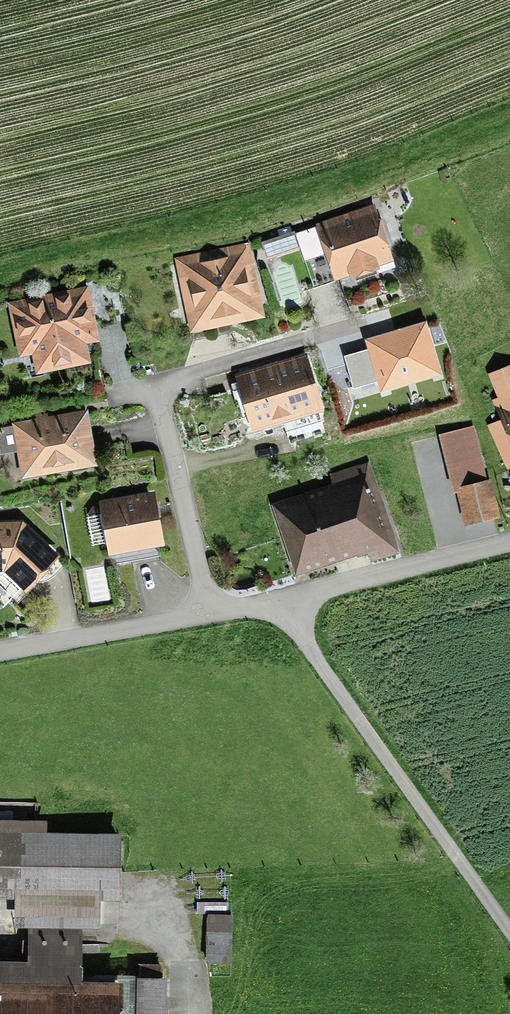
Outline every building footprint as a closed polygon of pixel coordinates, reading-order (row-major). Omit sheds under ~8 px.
[(334,277),(335,278),(350,274),(350,275),(354,274),(355,279),(396,266),(375,201),(316,221),(316,224),(296,231),(295,228),(292,229),(290,224),(276,229),(278,234),(262,240),(268,257),(276,254),(279,264),(304,256),(313,284),(334,277)] [(175,256),(190,330),(265,315),(250,240),(175,256)] [(92,361),(87,340),(100,338),(89,283),(7,299),(19,355),(32,353),(36,372),(92,361)] [(378,395),(448,375),(430,314),(363,333),(369,354),(347,361),(354,387),(374,381),(378,395)] [(308,351),(235,371),(252,430),(264,427),(266,434),(322,418),(320,411),(324,410),(308,351)] [(488,372),(498,395),(492,398),(501,417),(487,423),(506,467),(509,465),(509,363),(488,372)] [(98,463),(88,407),(12,420),(13,423),(0,425),(0,452),(17,450),(22,477),(98,463)] [(464,523),(500,515),(491,476),(487,477),(475,423),(439,431),(452,491),(456,490),(464,523)] [(333,482),(272,502),(295,573),(357,553),(357,556),(372,551),(375,559),(399,551),(370,459),(330,472),(333,482)] [(163,544),(165,543),(155,488),(99,498),(101,511),(86,514),(92,544),(107,541),(109,553),(115,552),(118,564),(165,555),(163,544)] [(34,581),(60,554),(23,519),(0,519),(0,570),(3,570),(0,574),(0,600),(4,604),(12,596),(17,602),(36,582),(34,581)] [(121,898),(122,830),(47,829),(47,818),(0,817),(0,896),(15,896),(14,925),(28,925),(83,926),(100,926),(101,897),(121,898)] [(207,912),(206,961),(232,962),(233,913),(207,912)] [(163,962),(138,961),(138,973),(96,972),(96,977),(82,977),(83,926),(28,925),(27,958),(0,957),(0,1013),(166,1013),(167,974),(163,974),(163,962)]
